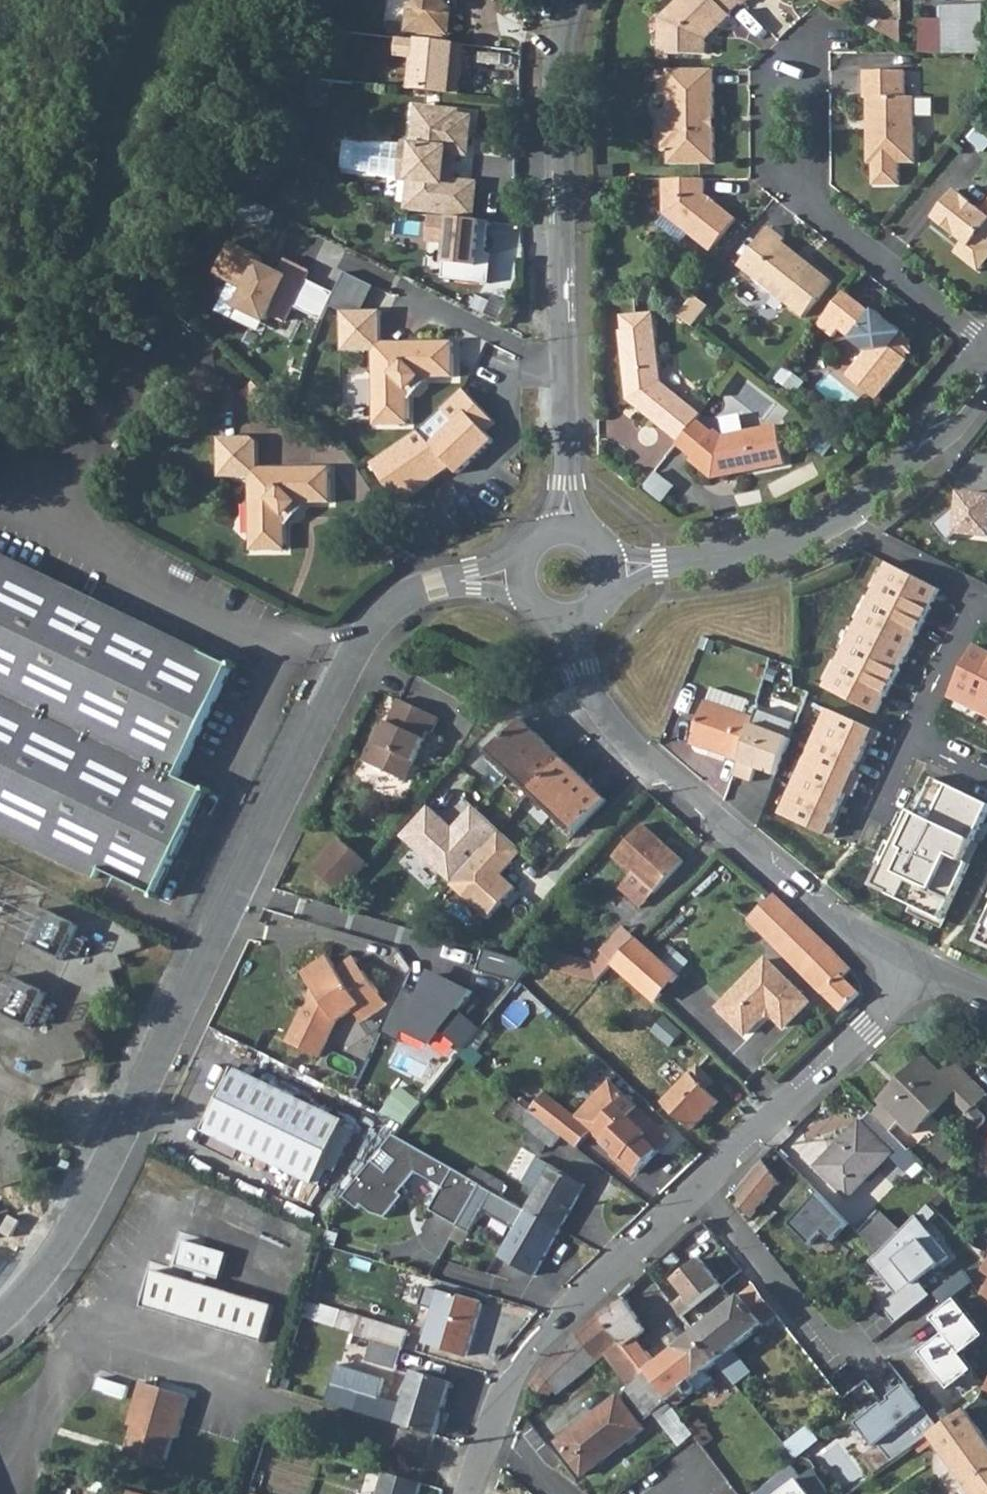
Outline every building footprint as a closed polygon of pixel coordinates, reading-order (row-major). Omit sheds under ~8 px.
[(412,2),(410,26),(444,29),(446,7),(451,3),(449,0),(414,0),(412,2)] [(740,0),(683,0),(662,20),(662,53),(709,53),(709,40),(716,33),(713,29),(717,25),(721,28),(733,16),(732,14),(743,3),(740,0)] [(944,53),(986,53),(986,5),(986,3),(945,4),(944,45),(944,53)] [(716,33),(721,28),(717,25),(713,29),(716,33)] [(717,118),(717,68),(671,68),(671,118),(665,124),(665,141),(671,147),(671,163),(717,163),(717,126),(714,126),(714,117),(717,118)] [(908,70),(866,70),(866,97),(869,97),(869,119),(874,123),(874,128),(869,128),(869,162),(874,162),(874,184),(900,184),(900,162),(916,162),(917,96),(908,96),(908,70)] [(456,109),(418,105),(414,142),(404,141),(401,175),(411,176),(408,204),(472,211),(475,182),(449,178),(442,177),(445,148),(452,149),(465,150),(469,115),(456,114),(456,109)] [(442,177),(449,178),(452,149),(445,148),(442,177)] [(707,179),(666,179),(666,214),(712,251),(738,219),(707,194),(707,179)] [(978,271),(986,260),(986,201),(981,209),(956,190),(933,218),(963,241),(955,252),(978,271)] [(489,218),(429,211),(426,238),(445,240),(442,275),(489,280),(491,251),(485,250),(489,218)] [(786,240),(771,227),(739,266),(804,318),(833,282),(805,260),(802,264),(796,260),(796,256),(782,245),(786,240)] [(272,258),(234,243),(219,277),(253,293),(244,312),(286,331),(296,309),(309,281),(314,269),(292,259),(287,270),(270,263),(272,258)] [(338,294),(309,281),(296,309),(325,321),(338,294)] [(847,376),(876,400),(907,361),(905,341),(904,335),(875,311),(873,315),(859,304),(844,292),(818,324),(817,325),(832,337),(838,329),(866,352),(847,376)] [(684,314),(697,324),(711,304),(699,295),(684,314)] [(498,314),(507,318),(515,302),(506,297),(498,314)] [(345,351),(374,352),(383,341),(383,309),(346,309),(345,351)] [(696,420),(701,415),(661,382),(660,320),(655,315),(628,315),(629,330),(625,330),(627,399),(679,442),(696,420)] [(374,373),(377,418),(384,424),(398,423),(404,416),(411,416),(410,389),(424,375),(456,374),(454,339),(406,340),(374,373)] [(374,373),(406,340),(383,341),(374,352),(374,373)] [(457,419),(434,441),(452,464),(458,470),(495,438),(487,429),(497,420),(466,386),(444,406),(457,419)] [(722,415),(726,431),(748,426),(744,410),(722,415)] [(713,433),(696,420),(679,442),(676,445),(693,458),(690,461),(710,477),(712,474),(721,472),(722,477),(787,466),(780,427),(722,437),(715,430),(713,433)] [(422,428),(373,461),(401,501),(452,464),(434,441),(422,428)] [(219,472),(249,474),(259,463),(258,432),(219,433),(219,472)] [(249,495),(251,541),(258,547),(272,546),(278,539),(286,539),(285,512),(299,498),(331,498),(330,462),(281,463),(249,495)] [(249,495),(281,463),(259,463),(249,474),(249,495)] [(935,524),(947,541),(959,534),(986,537),(986,495),(959,493),(956,510),(935,524)] [(12,838),(95,878),(102,867),(155,894),(205,791),(179,778),(233,668),(0,553),(0,832),(12,838)] [(888,561),(871,593),(924,620),(930,610),(929,609),(940,587),(888,561)] [(924,620),(871,593),(856,623),(908,650),(916,635),(917,635),(924,620)] [(908,650),(856,623),(840,654),(893,681),(899,670),(898,669),(908,650)] [(976,643),(949,695),(982,712),(986,701),(986,649),(976,643)] [(759,653),(756,663),(767,667),(764,675),(794,686),(794,665),(759,653)] [(893,681),(840,654),(824,686),(876,712),(885,695),(886,695),(893,681)] [(693,743),(726,754),(741,759),(752,723),(754,717),(744,713),(748,700),(712,687),(693,743)] [(370,763),(407,781),(430,730),(435,732),(441,716),(400,697),(387,727),(370,763)] [(881,731),(828,708),(816,734),(863,755),(869,741),(876,743),(881,731)] [(531,799),(566,760),(524,720),(488,758),(531,799)] [(791,738),(752,723),(741,759),(735,775),(752,781),(757,768),(776,776),(791,738)] [(370,763),(387,727),(381,725),(364,760),(370,763)] [(816,734),(805,760),(858,784),(863,773),(856,771),(863,755),(816,734)] [(693,743),(690,754),(723,765),(726,754),(693,743)] [(531,799),(572,838),(608,801),(566,760),(531,799)] [(858,784),(805,760),(793,787),(840,807),(846,792),(853,795),(858,784)] [(932,778),(914,815),(909,812),(875,885),(888,892),(888,894),(943,921),(969,864),(964,862),(986,814),(986,804),(932,778)] [(840,807),(793,787),(781,813),(834,837),(839,826),(833,823),(840,807)] [(430,805),(402,836),(452,883),(501,831),(474,806),(453,828),(430,805)] [(634,873),(655,892),(656,893),(685,861),(644,823),(615,855),(634,873)] [(452,883),(450,884),(487,919),(516,888),(501,874),(511,864),(512,864),(523,852),(501,831),(452,883)] [(343,892),(370,863),(343,839),(316,868),(343,892)] [(634,873),(619,889),(640,908),(655,892),(634,873)] [(774,893),(770,898),(765,893),(760,897),(765,902),(749,918),(842,1010),(859,992),(844,976),(851,969),(831,946),(799,914),(774,893)] [(32,939),(64,953),(78,921),(46,907),(32,939)] [(604,949),(616,961),(638,937),(626,926),(604,949)] [(614,963),(655,1000),(679,973),(663,959),(638,937),(616,961),(614,963)] [(663,959),(679,973),(689,962),(673,948),(663,959)] [(488,949),(483,969),(526,978),(531,959),(488,949)] [(548,968),(597,982),(614,963),(616,961),(604,949),(593,960),(554,950),(548,968)] [(306,1005),(288,1043),(318,1058),(336,1022),(353,1010),(361,1022),(386,1004),(364,971),(346,983),(338,969),(330,957),(304,975),(314,989),(318,995),(311,1008),(306,1005)] [(338,969),(346,983),(364,971),(355,958),(338,969)] [(785,1025),(810,1001),(768,958),(720,1006),(747,1032),(766,1013),(773,1013),(785,1025)] [(49,989),(13,973),(0,1003),(0,1011),(33,1026),(49,989)] [(306,1005),(311,1008),(318,995),(314,989),(306,1005)] [(673,1020),(664,1030),(690,1056),(700,1045),(673,1020)] [(881,1101),(913,1133),(957,1088),(925,1056),(881,1101)] [(663,1102),(692,1129),(719,1101),(707,1089),(715,1081),(699,1066),(691,1075),(690,1074),(663,1102)] [(203,1131),(311,1183),(342,1120),(312,1105),(235,1067),(203,1131)] [(592,1132),(636,1174),(670,1138),(610,1080),(575,1116),(546,1094),(531,1113),(560,1136),(572,1146),(588,1129),(592,1132)] [(517,1101),(509,1112),(532,1131),(525,1140),(529,1144),(541,1154),(549,1144),(552,1147),(560,1136),(531,1113),(517,1101)] [(394,1135),(410,1144),(433,1114),(420,1103),(394,1135)] [(861,1122),(891,1152),(905,1166),(916,1156),(871,1111),(861,1122)] [(861,1122),(818,1165),(848,1196),(859,1185),(863,1188),(870,1182),(866,1178),(891,1152),(861,1122)] [(572,1146),(576,1149),(592,1132),(588,1129),(572,1146)] [(443,1187),(430,1209),(458,1226),(481,1185),(410,1144),(394,1135),(344,1197),(359,1210),(363,1205),(372,1213),(386,1218),(404,1196),(400,1193),(417,1172),(443,1187)] [(732,1194),(751,1217),(781,1182),(783,1183),(796,1168),(775,1148),(761,1161),(732,1194)] [(527,1211),(560,1230),(586,1185),(538,1158),(524,1182),(538,1190),(527,1211)] [(481,1185),(499,1195),(505,1185),(487,1174),(481,1185)] [(470,1233),(484,1211),(516,1230),(500,1257),(535,1276),(560,1230),(527,1211),(499,1195),(481,1185),(458,1226),(470,1233)] [(879,1251),(914,1219),(920,1212),(894,1186),(876,1206),(882,1212),(873,1221),(861,1233),(879,1251)] [(823,1194),(794,1224),(813,1246),(825,1234),(834,1243),(853,1225),(823,1194)] [(855,1227),(861,1233),(873,1221),(882,1212),(876,1206),(855,1227)] [(892,1297),(879,1307),(888,1323),(927,1297),(916,1280),(947,1258),(914,1219),(879,1251),(867,1266),(892,1297)] [(144,1307),(263,1344),(274,1307),(205,1286),(207,1278),(219,1281),(227,1254),(184,1240),(175,1267),(195,1274),(192,1282),(155,1270),(144,1307)] [(686,1295),(673,1305),(683,1317),(722,1286),(701,1259),(674,1281),(686,1295)] [(975,1281),(966,1268),(956,1276),(966,1288),(975,1281)] [(695,1333),(717,1362),(776,1314),(754,1286),(695,1333)] [(427,1317),(435,1319),(427,1344),(466,1356),(482,1303),(429,1287),(423,1306),(430,1308),(427,1317)] [(924,1352),(951,1387),(976,1369),(963,1353),(986,1334),(986,1333),(959,1298),(935,1317),(947,1333),(924,1352)] [(601,1315),(616,1336),(624,1347),(637,1337),(646,1330),(625,1299),(601,1315)] [(301,1317),(316,1322),(321,1305),(306,1302),(301,1317)] [(336,1328),(374,1339),(402,1347),(407,1331),(342,1311),(336,1328)] [(531,1384),(544,1402),(554,1390),(557,1395),(607,1355),(631,1386),(623,1392),(644,1419),(654,1412),(661,1420),(675,1410),(673,1407),(668,1400),(636,1360),(624,1347),(616,1336),(601,1315),(578,1331),(561,1347),(543,1368),(531,1384)] [(636,1360),(668,1400),(679,1393),(683,1398),(695,1389),(699,1394),(715,1381),(706,1371),(717,1362),(695,1333),(656,1364),(647,1351),(636,1360)] [(624,1347),(636,1360),(647,1351),(637,1337),(624,1347)] [(374,1339),(367,1361),(395,1370),(402,1347),(374,1339)] [(339,1364),(327,1402),(435,1435),(451,1382),(415,1371),(404,1407),(379,1399),(385,1378),(339,1364)] [(750,1386),(760,1380),(755,1372),(744,1379),(750,1386)] [(127,1449),(136,1460),(154,1466),(166,1460),(172,1436),(178,1438),(190,1396),(141,1382),(129,1424),(133,1425),(127,1449)] [(907,1385),(862,1421),(894,1461),(931,1435),(941,1427),(933,1417),(907,1385)] [(668,1400),(673,1407),(683,1398),(679,1393),(668,1400)] [(558,1442),(584,1475),(644,1429),(618,1396),(558,1442)] [(933,1417),(941,1427),(953,1419),(945,1408),(933,1417)] [(968,1485),(964,1489),(968,1493),(986,1493),(986,1439),(965,1410),(953,1419),(941,1427),(931,1435),(968,1485)] [(693,1432),(694,1434),(701,1443),(712,1435),(704,1424),(693,1432)] [(758,1493),(830,1493),(815,1470),(803,1479),(794,1467),(758,1493)] [(380,1493),(419,1493),(422,1484),(387,1473),(380,1493)]
